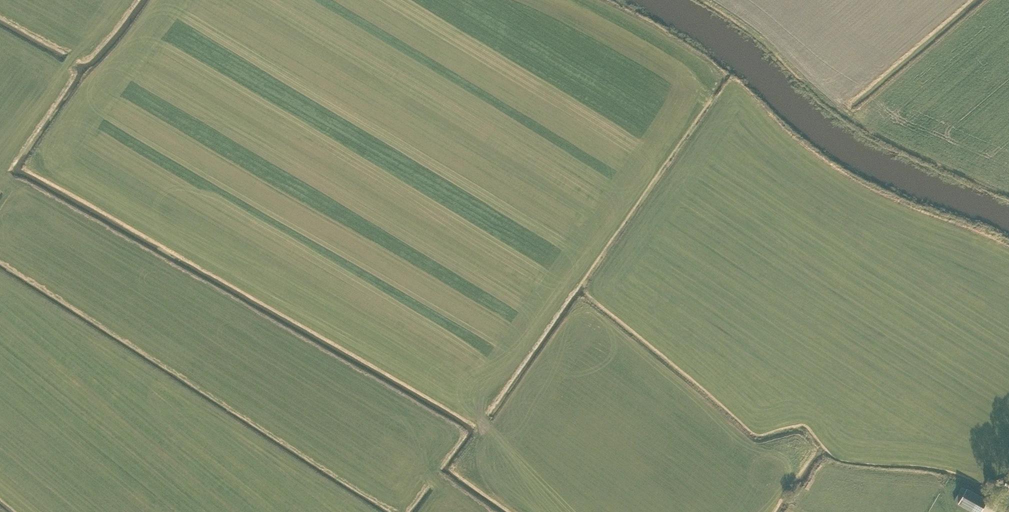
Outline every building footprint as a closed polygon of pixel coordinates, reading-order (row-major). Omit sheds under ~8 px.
[(996,482),(989,478),(986,483),(993,487),(996,482)] [(986,501),(966,490),(959,503),(975,511),(980,511),(986,501)]
